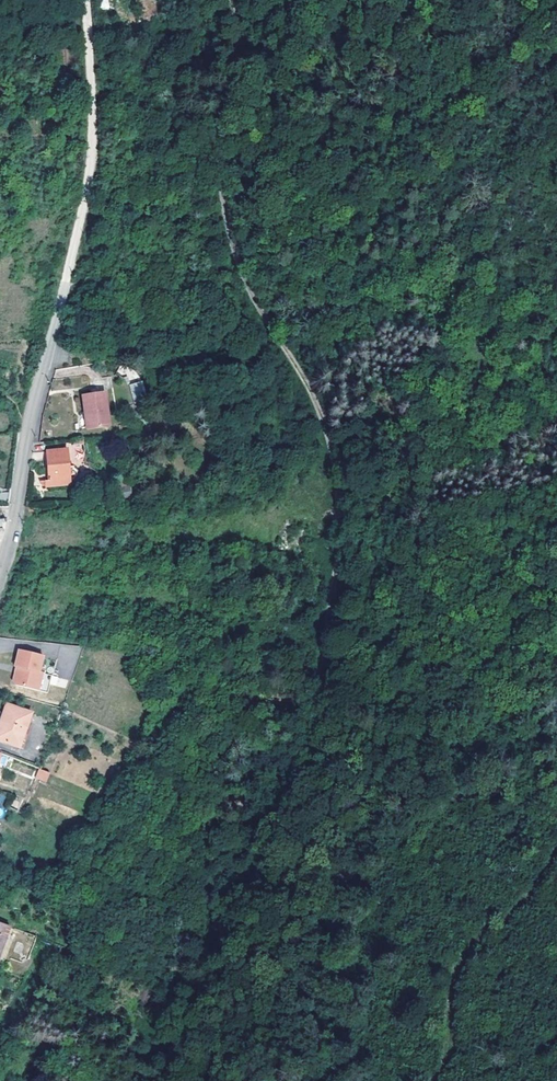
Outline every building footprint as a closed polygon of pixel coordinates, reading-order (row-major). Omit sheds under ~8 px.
[(133,402),(147,399),(143,381),(130,383),(133,402)] [(82,398),(87,427),(103,426),(109,425),(104,394),(82,398)] [(46,482),(46,487),(69,486),(67,451),(47,452),(48,482),(46,482)] [(75,467),(76,485),(86,485),(85,467),(75,467)] [(10,493),(0,492),(0,503),(9,502),(10,493)] [(41,655),(17,650),(14,667),(18,668),(17,672),(15,672),(13,681),(15,685),(38,690),(42,672),(38,671),(41,655)] [(42,672),(38,690),(47,691),(51,674),(42,672)] [(19,748),(30,714),(7,706),(0,726),(0,741),(19,748)] [(49,774),(41,770),(39,770),(35,779),(45,783),(49,774)] [(15,795),(11,807),(19,809),(23,798),(15,795)] [(0,924),(0,953),(10,927),(0,924)]
